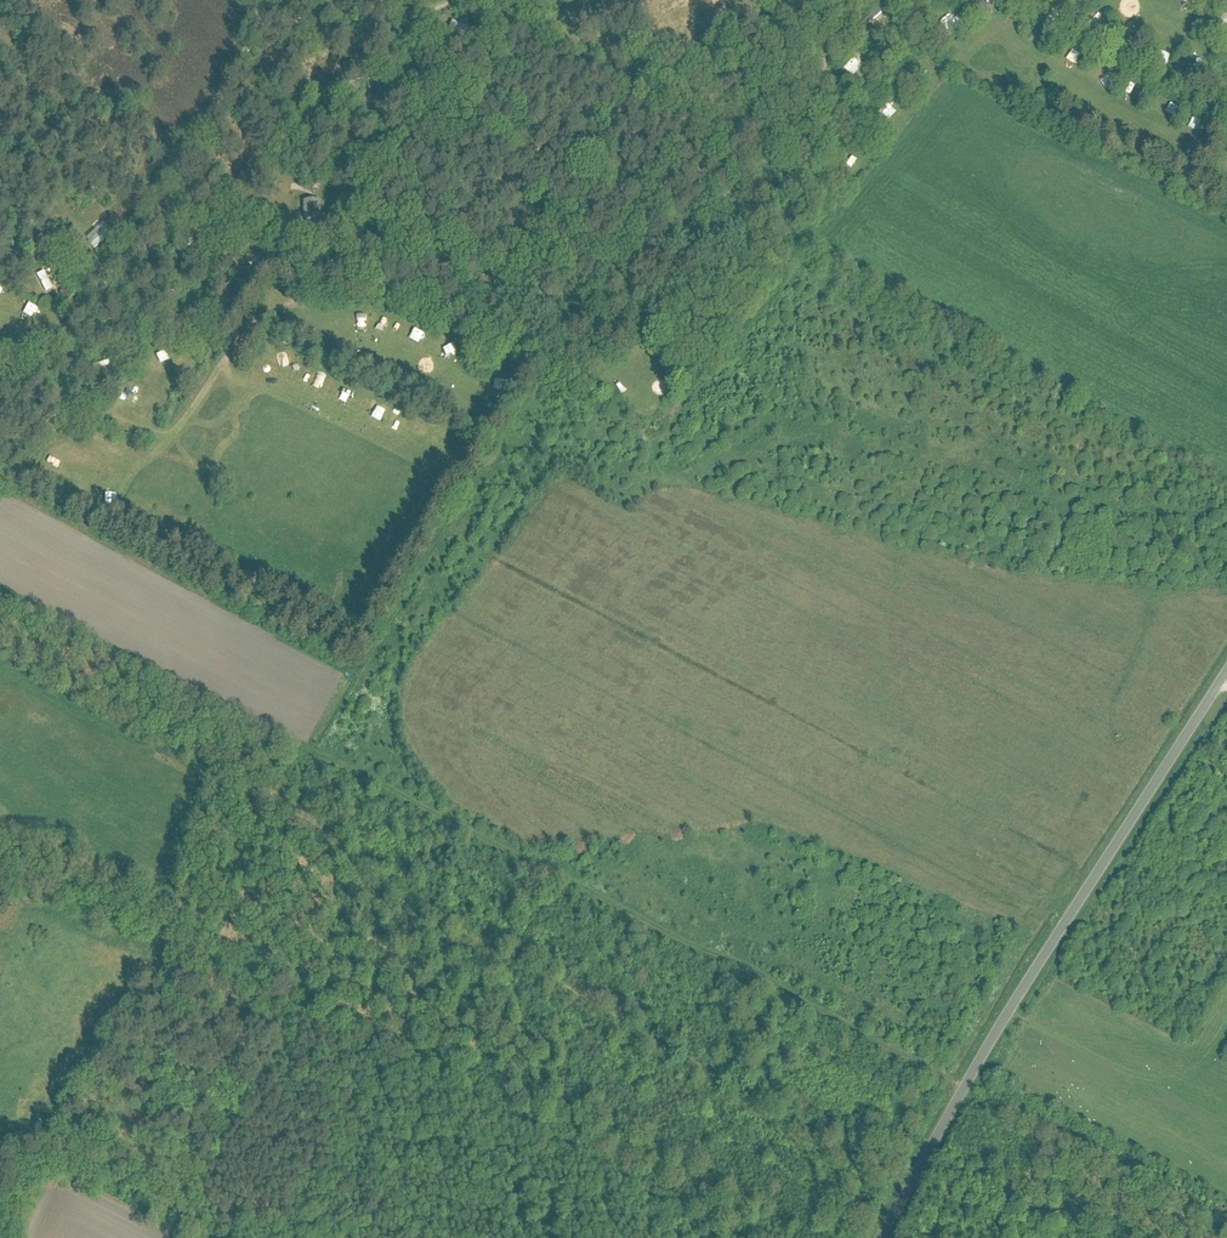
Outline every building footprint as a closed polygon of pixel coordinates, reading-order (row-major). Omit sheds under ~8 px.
[(1146,2),(1141,0),(1134,0),(1130,9),(1141,14),(1146,2)] [(1088,57),(1085,46),(1075,48),(1078,59),(1088,57)] [(929,61),(916,71),(921,78),(934,68),(929,61)] [(355,62),(342,66),(346,83),(360,79),(355,62)] [(1107,77),(1113,65),(1107,63),(1101,74),(1107,77)] [(375,80),(366,82),(368,90),(377,88),(375,80)] [(857,171),(867,176),(872,166),(861,161),(857,171)] [(319,219),(319,201),(302,201),(302,219),(319,219)] [(110,229),(98,240),(104,246),(116,236),(110,229)] [(54,271),(45,274),(50,292),(59,289),(54,271)] [(462,348),(466,354),(473,349),(468,343),(462,348)] [(437,357),(429,362),(434,372),(442,367),(437,357)] [(494,372),(491,380),(500,384),(503,376),(494,372)] [(626,391),(635,384),(628,374),(619,381),(626,391)] [(358,401),(366,404),(372,391),(364,387),(358,401)] [(295,673),(305,659),(300,656),(291,670),(295,673)] [(379,857),(386,852),(379,842),(371,848),(379,857)] [(257,977),(265,966),(257,961),(249,972),(257,977)]
